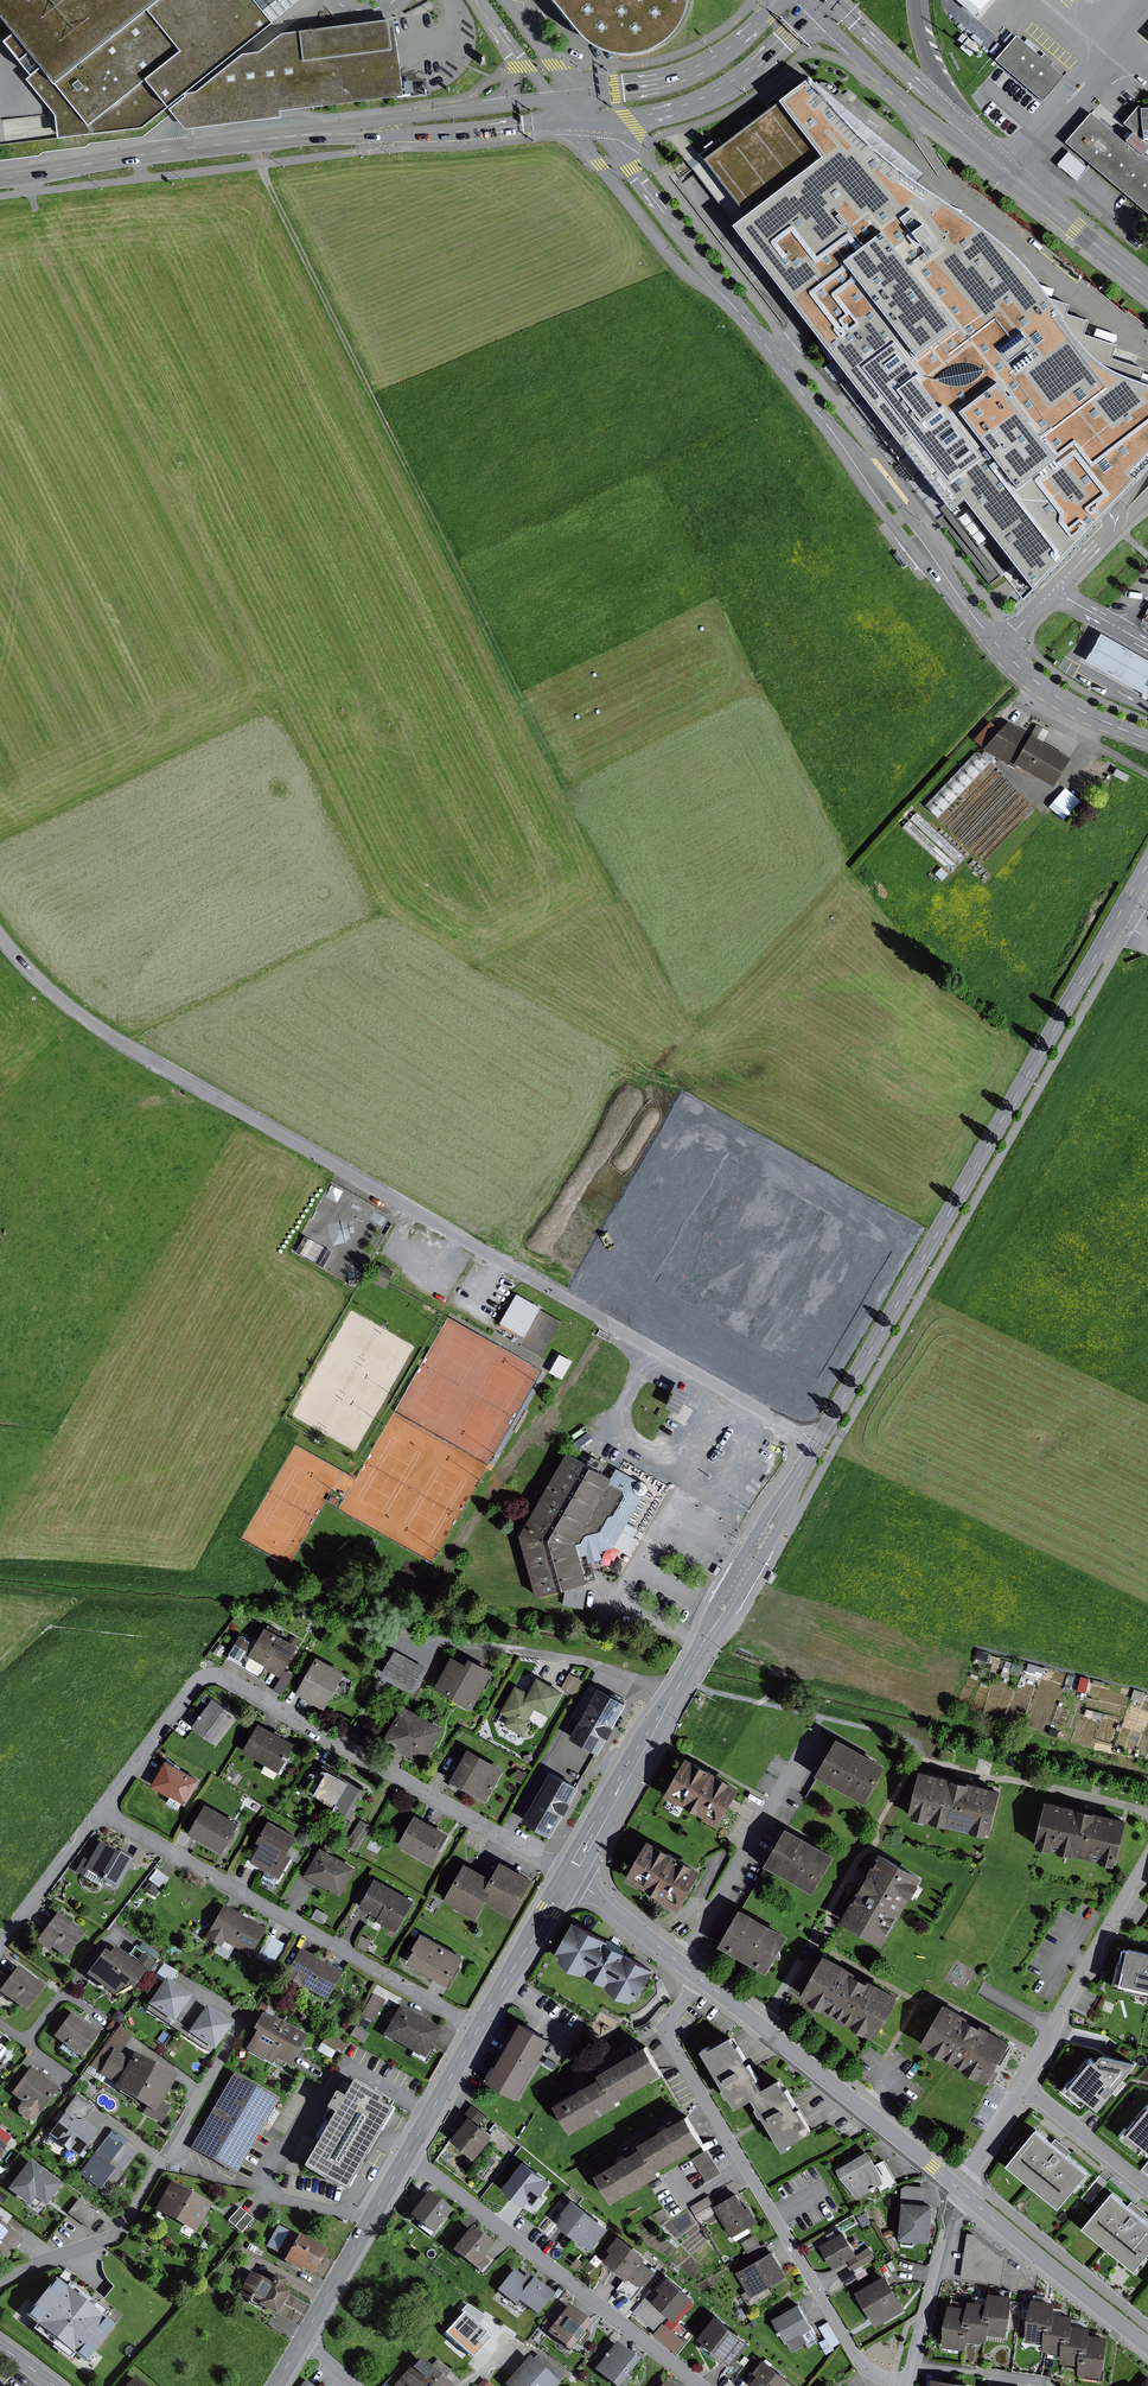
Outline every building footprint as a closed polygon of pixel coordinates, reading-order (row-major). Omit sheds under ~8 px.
[(6,40),(0,44),(0,50),(54,117),(54,126),(56,141),(141,131),(174,104),(188,93),(243,48),(302,0),(0,0),(0,33),(6,40)] [(586,49),(595,54),(606,58),(621,60),(632,59),(642,56),(652,51),(660,45),(665,40),(674,28),(680,12),(681,0),(546,0),(586,49)] [(397,59),(391,21),(282,35),(260,54),(250,55),(243,55),(197,93),(188,93),(174,104),(183,116),(192,129),(282,119),(281,113),(401,98),(400,92),(397,59)] [(1040,58),(1015,37),(994,61),(1042,102),(1062,78),(1049,66),(1052,62),(1043,54),(1040,58)] [(680,173),(799,325),(947,514),(957,507),(961,503),(1031,593),(1107,513),(1147,471),(1147,391),(1138,387),(1141,371),(1110,360),(1115,346),(1081,337),(1086,323),(1063,316),(1067,306),(1045,300),(1020,269),(984,235),(939,206),(914,189),(922,177),(805,81),(680,173)] [(1064,144),(1147,216),(1147,165),(1140,158),(1147,149),(1147,111),(1140,110),(1137,108),(1123,125),(1132,133),(1123,144),(1089,115),(1064,144)] [(1086,169),(1067,153),(1056,166),(1076,182),(1086,169)] [(1099,636),(1084,664),(1144,699),(1147,693),(1147,663),(1099,636)] [(982,749),(999,731),(990,722),(973,740),(982,749)] [(1069,760),(1007,724),(982,751),(984,752),(994,758),(1014,770),(1015,768),(1052,790),(1069,760)] [(980,756),(975,752),(924,806),(937,819),(994,758),(984,752),(980,756)] [(1063,791),(1055,800),(1070,812),(1077,804),(1063,791)] [(1070,812),(1055,800),(1049,807),(1063,820),(1070,812)] [(373,1281),(386,1288),(396,1271),(383,1264),(373,1281)] [(541,1307),(517,1293),(500,1322),(525,1336),(541,1307)] [(573,1360),(561,1353),(550,1371),(563,1378),(573,1360)] [(689,1395),(677,1389),(666,1408),(678,1415),(689,1395)] [(612,1476),(568,1451),(521,1533),(538,1596),(564,1588),(566,1592),(563,1605),(584,1609),(588,1591),(584,1582),(589,1581),(582,1555),(579,1542),(582,1541),(586,1534),(601,1529),(610,1515),(614,1514),(617,1509),(630,1518),(643,1495),(647,1494),(649,1488),(648,1483),(643,1480),(639,1481),(617,1467),(612,1476)] [(579,1542),(582,1555),(587,1554),(589,1562),(596,1560),(603,1559),(600,1550),(614,1547),(625,1527),(630,1518),(617,1509),(614,1514),(610,1515),(601,1529),(586,1534),(582,1541),(579,1542)] [(623,1566),(622,1562),(623,1559),(618,1557),(617,1560),(613,1561),(611,1565),(612,1569),(617,1571),(621,1570),(623,1566)] [(241,1634),(230,1653),(231,1653),(263,1671),(265,1667),(266,1666),(279,1674),(282,1675),(299,1646),(266,1627),(257,1643),(241,1634)] [(227,1648),(220,1643),(214,1652),(220,1657),(227,1648)] [(396,1650),(383,1673),(412,1689),(425,1666),(396,1650)] [(263,1671),(231,1653),(228,1658),(261,1677),(266,1668),(265,1667),(263,1671)] [(453,1654),(435,1687),(474,1708),(495,1670),(471,1657),(468,1663),(453,1654)] [(318,1656),(297,1692),(326,1708),(335,1691),(347,1697),(356,1681),(345,1675),(347,1672),(318,1656)] [(279,1674),(266,1666),(265,1667),(266,1668),(278,1675),(279,1674)] [(294,1675),(286,1670),(274,1690),(283,1695),(294,1675)] [(570,1673),(562,1688),(574,1695),(583,1680),(570,1673)] [(500,1711),(509,1716),(505,1724),(524,1734),(533,1719),(530,1718),(536,1708),(551,1716),(565,1691),(537,1675),(529,1691),(516,1684),(500,1711)] [(628,1702),(599,1686),(571,1736),(600,1752),(628,1702)] [(214,1697),(193,1726),(218,1744),(240,1715),(214,1697)] [(404,1705),(383,1739),(423,1763),(444,1728),(404,1705)] [(296,1743),(259,1722),(243,1750),(266,1763),(265,1765),(266,1769),(278,1775),(283,1773),(291,1759),(288,1757),(296,1743)] [(840,1736),(818,1774),(819,1774),(834,1783),(867,1801),(889,1763),(840,1736)] [(470,1747),(451,1780),(452,1781),(451,1784),(465,1792),(466,1789),(487,1801),(506,1768),(470,1747)] [(166,1761),(152,1786),(171,1797),(169,1801),(170,1804),(177,1808),(180,1807),(182,1803),(186,1805),(201,1780),(166,1761)] [(684,1761),(665,1798),(718,1827),(738,1790),(712,1776),(684,1761)] [(367,1789),(323,1765),(308,1792),(335,1807),(334,1809),(338,1811),(339,1809),(352,1817),(367,1789)] [(527,1773),(518,1768),(513,1778),(522,1783),(527,1773)] [(1004,1788),(922,1769),(912,1812),(916,1813),(915,1816),(989,1833),(990,1830),(994,1831),(1004,1788)] [(552,1770),(525,1820),(538,1827),(536,1830),(552,1838),(580,1786),(552,1770)] [(834,1783),(819,1774),(806,1797),(821,1806),(834,1783)] [(1130,1818),(1048,1799),(1038,1841),(1040,1842),(1039,1845),(1117,1863),(1118,1861),(1120,1861),(1130,1818)] [(206,1803),(189,1834),(223,1853),(241,1823),(206,1803)] [(416,1814),(399,1845),(433,1864),(450,1833),(416,1814)] [(372,1826),(361,1819),(345,1844),(356,1851),(372,1826)] [(298,1837),(270,1820),(257,1841),(262,1844),(251,1862),(267,1871),(262,1879),(274,1886),(278,1878),(280,1879),(293,1857),(288,1854),(298,1837)] [(789,1826),(767,1863),(768,1864),(783,1873),(815,1891),(837,1853),(789,1826)] [(315,1838),(303,1831),(298,1840),(311,1846),(315,1838)] [(83,1858),(75,1872),(84,1876),(87,1870),(118,1888),(134,1861),(132,1860),(100,1842),(89,1861),(83,1858)] [(646,1844),(625,1882),(678,1912),(699,1874),(646,1844)] [(358,1867),(321,1847),(306,1874),(308,1875),(331,1888),(342,1894),(358,1867)] [(132,1860),(134,1861),(140,1865),(147,1852),(139,1848),(132,1860)] [(882,1851),(842,1920),(885,1944),(924,1875),(882,1851)] [(534,1878),(502,1860),(493,1876),(466,1861),(444,1899),(477,1918),(487,1901),(513,1915),(534,1878)] [(783,1873),(768,1864),(748,1899),(763,1908),(783,1873)] [(159,1869),(151,1879),(163,1888),(171,1878),(159,1869)] [(331,1888),(308,1875),(307,1879),(330,1892),(331,1888)] [(376,1877),(359,1906),(378,1917),(377,1920),(397,1931),(415,1900),(376,1877)] [(763,1908),(748,1899),(743,1907),(758,1916),(763,1908)] [(224,1905),(205,1939),(217,1946),(221,1948),(224,1942),(234,1948),(250,1957),(266,1929),(224,1905)] [(742,1907),(720,1945),(768,1972),(776,1959),(784,1956),(782,1947),(790,1934),(758,1916),(743,1907),(742,1907)] [(330,1915),(317,1908),(312,1917),(324,1925),(330,1915)] [(57,1913),(37,1941),(49,1951),(51,1948),(66,1959),(85,1933),(57,1913)] [(354,1919),(348,1916),(344,1923),(350,1927),(354,1919)] [(658,1968),(576,1921),(559,1951),(563,1954),(561,1957),(572,1967),(586,1971),(586,1970),(610,1984),(609,1985),(620,1994),(634,1999),(636,1996),(640,1998),(658,1968)] [(466,1957),(422,1932),(414,1947),(416,1948),(408,1963),(441,1981),(449,1986),(466,1957)] [(372,1940),(361,1935),(360,1937),(358,1947),(367,1951),(372,1940)] [(286,1945),(268,1936),(256,1958),(274,1967),(286,1945)] [(143,1942),(139,1948),(155,1960),(159,1954),(143,1942)] [(221,1948),(217,1946),(213,1953),(227,1961),(234,1948),(224,1942),(221,1948)] [(105,1950),(86,1974),(114,1995),(128,1985),(133,1988),(144,1973),(148,1975),(157,1961),(155,1960),(139,1948),(135,1946),(128,1956),(115,1947),(110,1953),(105,1950)] [(1125,1947),(1116,1985),(1147,1992),(1147,1950),(1131,1946),(1131,1949),(1125,1947)] [(300,1949),(281,1984),(297,1993),(301,1986),(327,2000),(342,1973),(300,1949)] [(902,1995),(827,1953),(804,1994),(878,2036),(902,1995)] [(164,1964),(154,1977),(163,1983),(165,1978),(171,1982),(178,1971),(164,1964)] [(0,1990),(0,1992),(26,2011),(45,1986),(18,1966),(0,1990)] [(171,1982),(165,1978),(163,1983),(147,2005),(149,2006),(173,2022),(175,2020),(182,2025),(198,2002),(190,1997),(191,1996),(171,1982)] [(386,2001),(373,1994),(361,2015),(373,2023),(386,2001)] [(232,2024),(206,2006),(205,2007),(198,2002),(182,2025),(190,2030),(188,2032),(212,2049),(214,2050),(232,2024)] [(946,2002),(923,2044),(990,2081),(1013,2039),(946,2002)] [(173,2022),(149,2006),(147,2009),(210,2052),(212,2049),(188,2032),(190,2030),(182,2025),(175,2020),(173,2022)] [(442,2029),(400,2006),(383,2035),(425,2058),(442,2029)] [(117,2010),(111,2018),(120,2024),(125,2016),(117,2010)] [(71,2011),(53,2036),(81,2057),(100,2033),(71,2011)] [(256,2032),(246,2050),(272,2065),(275,2060),(289,2067),(307,2036),(272,2016),(270,2019),(261,2014),(252,2030),(256,2032)] [(106,2029),(112,2033),(118,2024),(113,2020),(106,2029)] [(523,2020),(488,2080),(519,2097),(553,2037),(523,2020)] [(133,2035),(120,2026),(104,2046),(112,2051),(113,2049),(120,2053),(133,2035)] [(370,2034),(356,2026),(350,2035),(364,2044),(370,2034)] [(348,2044),(327,2032),(317,2050),(331,2058),(337,2048),(343,2051),(348,2044)] [(4,2049),(9,2041),(0,2034),(0,2046),(4,2049)] [(814,2129),(782,2075),(765,2086),(734,2034),(712,2047),(711,2044),(703,2048),(737,2105),(754,2095),(786,2149),(792,2145),(790,2143),(814,2129)] [(648,2043),(600,2072),(602,2076),(557,2103),(573,2131),(621,2102),(619,2098),(665,2071),(648,2043)] [(112,2051),(104,2046),(89,2066),(100,2072),(112,2051)] [(120,2053),(113,2049),(112,2051),(100,2072),(99,2074),(116,2084),(114,2089),(146,2107),(156,2112),(162,2101),(176,2076),(134,2053),(131,2058),(120,2053)] [(1091,2099),(1101,2108),(1139,2061),(1105,2051),(1099,2058),(1092,2053),(1064,2088),(1085,2105),(1091,2099)] [(100,2072),(89,2066),(85,2072),(114,2089),(116,2084),(99,2074),(100,2072)] [(22,2102),(17,2108),(18,2113),(29,2121),(35,2120),(59,2089),(31,2067),(11,2093),(22,2102)] [(234,2073),(190,2148),(236,2174),(268,2119),(274,2108),(279,2099),(234,2073)] [(319,2139),(303,2168),(345,2191),(348,2186),(355,2174),(363,2160),(379,2131),(391,2110),(388,2109),(390,2106),(392,2103),(390,2102),(357,2084),(352,2081),(343,2098),(334,2093),(325,2109),(327,2110),(321,2120),(324,2122),(327,2124),(319,2139)] [(358,2081),(357,2084),(390,2102),(392,2099),(358,2081)] [(65,2112),(48,2135),(57,2141),(56,2142),(69,2152),(70,2150),(78,2157),(97,2131),(83,2120),(94,2106),(77,2094),(64,2111),(65,2112)] [(171,2107),(162,2101),(156,2112),(146,2107),(143,2113),(161,2124),(171,2107)] [(470,2115),(480,2123),(486,2115),(472,2104),(466,2112),(470,2115)] [(1122,2136),(1142,2152),(1147,2145),(1147,2105),(1122,2136)] [(395,2108),(390,2106),(388,2109),(391,2110),(379,2131),(380,2132),(381,2132),(395,2108)] [(280,2112),(274,2108),(268,2119),(274,2123),(280,2112)] [(689,2113),(641,2141),(644,2146),(598,2173),(615,2201),(663,2173),(660,2169),(706,2142),(689,2113)] [(462,2124),(452,2138),(477,2157),(494,2134),(480,2123),(470,2115),(466,2120),(464,2118),(460,2123),(462,2124)] [(327,2124),(324,2122),(315,2137),(319,2139),(327,2124)] [(1038,2128),(1008,2164),(1060,2207),(1090,2171),(1070,2154),(1054,2141),(1038,2128)] [(7,2145),(6,2145),(11,2138),(0,2130),(0,2155),(7,2145)] [(112,2130),(95,2153),(109,2164),(126,2141),(112,2130)] [(364,2160),(380,2132),(379,2131),(363,2160),(364,2160)] [(1056,2138),(1054,2141),(1070,2154),(1072,2151),(1056,2138)] [(707,2149),(693,2158),(706,2181),(721,2173),(707,2149)] [(868,2150),(837,2169),(842,2176),(857,2199),(878,2186),(882,2193),(899,2183),(884,2159),(876,2164),(868,2150)] [(95,2153),(79,2174),(100,2190),(116,2169),(109,2164),(95,2153)] [(525,2154),(499,2184),(531,2211),(541,2200),(534,2194),(550,2176),(525,2154)] [(29,2160),(7,2189),(29,2206),(31,2204),(35,2198),(41,2203),(45,2206),(49,2201),(62,2184),(29,2160)] [(357,2176),(355,2174),(348,2186),(350,2187),(357,2176)] [(1108,2182),(1100,2175),(1081,2198),(1090,2205),(1108,2182)] [(171,2181),(155,2210),(195,2232),(211,2204),(171,2181)] [(900,2206),(902,2206),(900,2238),(902,2239),(915,2240),(931,2241),(934,2204),(925,2203),(926,2186),(907,2185),(902,2188),(900,2206)] [(429,2191),(409,2215),(433,2234),(452,2210),(429,2191)] [(1084,2227),(1136,2271),(1147,2256),(1147,2219),(1145,2217),(1130,2204),(1114,2191),(1084,2227)] [(737,2192),(715,2206),(718,2210),(733,2236),(759,2221),(750,2205),(746,2208),(737,2192)] [(699,2221),(718,2210),(715,2206),(709,2195),(691,2206),(699,2221)] [(35,2198),(31,2204),(37,2208),(41,2203),(35,2198)] [(565,2215),(559,2223),(592,2250),(610,2228),(573,2198),(561,2212),(565,2215)] [(100,2215),(79,2199),(68,2214),(89,2229),(100,2215)] [(1130,2204),(1145,2217),(1147,2214),(1132,2201),(1130,2204)] [(0,2207),(0,2223),(5,2226),(12,2216),(0,2207)] [(253,2219),(240,2207),(228,2220),(242,2232),(253,2219)] [(14,2233),(5,2226),(0,2223),(0,2252),(14,2233)] [(279,2224),(267,2246),(289,2258),(287,2262),(302,2270),(303,2267),(314,2273),(327,2250),(300,2234),(299,2236),(279,2224)] [(472,2226),(453,2250),(485,2276),(497,2261),(486,2253),(494,2244),(472,2226)] [(893,2235),(890,2229),(884,2232),(887,2238),(893,2235)] [(844,2231),(820,2245),(834,2268),(858,2254),(844,2231)] [(975,2234),(968,2232),(961,2278),(1002,2284),(1006,2259),(975,2234)] [(14,2233),(0,2252),(0,2253),(8,2259),(22,2239),(14,2233)] [(619,2235),(608,2249),(611,2251),(604,2260),(626,2277),(617,2288),(633,2300),(644,2286),(646,2287),(657,2272),(643,2261),(647,2256),(619,2235)] [(761,2246),(754,2235),(742,2242),(748,2253),(761,2246)] [(759,2259),(737,2272),(748,2290),(752,2297),(769,2286),(788,2275),(773,2250),(772,2251),(767,2243),(755,2251),(759,2259)] [(870,2248),(848,2261),(854,2270),(876,2258),(870,2248)] [(596,2254),(590,2261),(597,2266),(603,2260),(596,2254)] [(583,2262),(577,2258),(571,2265),(577,2270),(583,2262)] [(596,2266),(590,2261),(585,2267),(592,2272),(596,2266)] [(865,2267),(855,2273),(859,2280),(869,2274),(865,2267)] [(514,2269),(497,2290),(516,2305),(520,2301),(538,2315),(554,2294),(527,2273),(524,2277),(514,2269)] [(250,2271),(237,2294),(276,2316),(278,2314),(289,2293),(289,2292),(282,2288),(286,2280),(275,2274),(270,2282),(250,2271)] [(888,2274),(856,2292),(877,2326),(908,2308),(888,2274)] [(671,2317),(665,2324),(677,2334),(684,2326),(679,2322),(695,2302),(692,2300),(694,2297),(668,2275),(657,2288),(661,2291),(656,2297),(651,2292),(634,2313),(656,2330),(669,2315),(671,2317)] [(67,2287),(56,2278),(26,2316),(37,2324),(75,2354),(85,2362),(115,2325),(105,2316),(67,2287)] [(70,2283),(67,2287),(105,2316),(108,2312),(70,2283)] [(752,2297),(748,2290),(742,2294),(749,2306),(773,2293),(769,2286),(752,2297)] [(968,2307),(950,2304),(944,2345),(967,2348),(968,2340),(988,2342),(989,2333),(1007,2336),(1013,2296),(990,2292),(988,2303),(969,2300),(968,2307)] [(1102,2376),(1107,2337),(1090,2335),(1091,2327),(1074,2324),(1075,2314),(1056,2312),(1058,2300),(1032,2297),(1027,2338),(1045,2341),(1044,2350),(1063,2352),(1062,2362),(1081,2364),(1080,2373),(1102,2376)] [(799,2303),(772,2319),(786,2342),(787,2341),(793,2350),(808,2342),(810,2345),(819,2339),(812,2327),(813,2327),(799,2303)] [(561,2314),(547,2332),(571,2350),(592,2322),(569,2304),(567,2307),(564,2304),(558,2312),(561,2314)] [(460,2307),(442,2330),(475,2357),(494,2335),(460,2307)] [(747,2315),(742,2307),(736,2311),(741,2319),(747,2315)] [(717,2314),(698,2336),(708,2344),(706,2346),(731,2366),(751,2342),(717,2314)] [(758,2325),(755,2319),(749,2323),(752,2328),(758,2325)] [(685,2342),(664,2323),(654,2335),(676,2353),(685,2342)] [(75,2354),(37,2324),(33,2330),(70,2359),(75,2354)] [(595,2370),(616,2385),(619,2385),(639,2360),(616,2342),(595,2370)] [(504,2384),(507,2385),(558,2385),(560,2383),(559,2382),(563,2377),(538,2354),(533,2360),(529,2356),(504,2384)] [(393,2385),(452,2385),(420,2357),(393,2385)] [(764,2358),(753,2372),(757,2375),(750,2384),(752,2385),(796,2385),(789,2380),(789,2379),(764,2358)] [(126,2385),(146,2385),(135,2376),(126,2385)] [(932,2377),(931,2385),(973,2385),(974,2384),(932,2377)]
